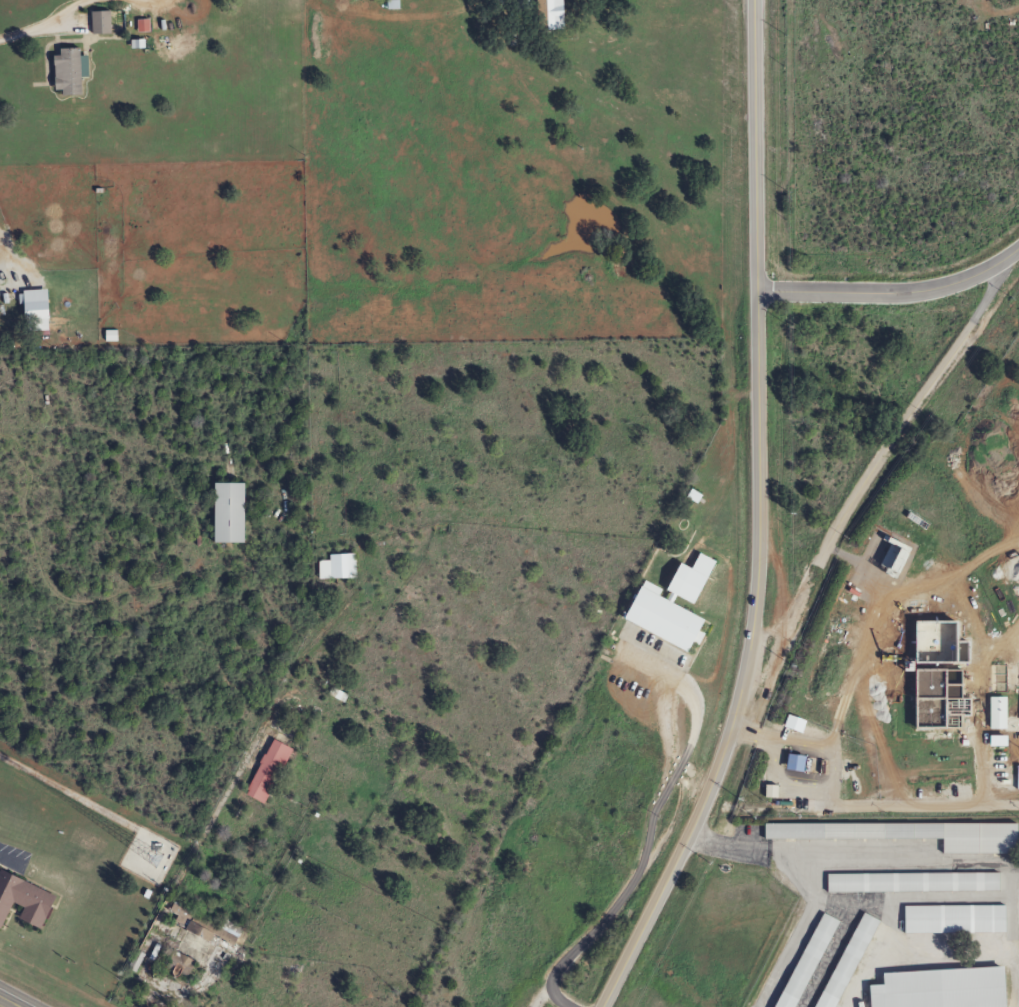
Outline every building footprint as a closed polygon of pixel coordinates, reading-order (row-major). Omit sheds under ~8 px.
[(395,9),(395,0),(383,0),(383,9),(395,9)] [(533,31),(556,31),(556,0),(533,0),(533,31)] [(104,13),(85,13),(85,36),(104,36),(104,13)] [(75,94),(74,52),(45,52),(46,94),(75,94)] [(17,334),(41,334),(41,302),(17,302),(17,334)] [(241,543),(241,483),(210,483),(210,543),(241,543)] [(697,618),(669,605),(672,598),(691,606),(710,561),(694,554),(687,569),(673,563),(661,591),(637,581),(619,623),(683,651),(697,618)] [(352,579),(352,555),(325,555),(325,561),(315,561),(315,579),(352,579)] [(910,730),(961,729),(961,671),(910,671),(910,730)] [(1004,698),(987,698),(987,730),(1004,730),(1004,698)] [(288,750),(268,740),(241,796),(261,805),(288,750)] [(939,854),(1013,854),(1013,824),(761,824),(761,840),(939,840),(939,854)] [(0,874),(0,919),(7,903),(18,908),(13,920),(35,930),(50,896),(0,874)] [(825,874),(825,892),(995,892),(995,874),(825,874)] [(1001,906),(900,906),(900,933),(1001,933),(1001,906)] [(858,912),(813,1006),(833,1006),(875,920),(858,912)] [(817,913),(774,1006),(794,1006),(834,920),(817,913)] [(239,929),(217,919),(213,927),(186,915),(178,932),(205,945),(208,938),(230,948),(239,929)] [(176,980),(189,964),(173,951),(160,967),(176,980)] [(878,985),(864,986),(865,1006),(1000,1006),(999,968),(878,972),(878,985)]
